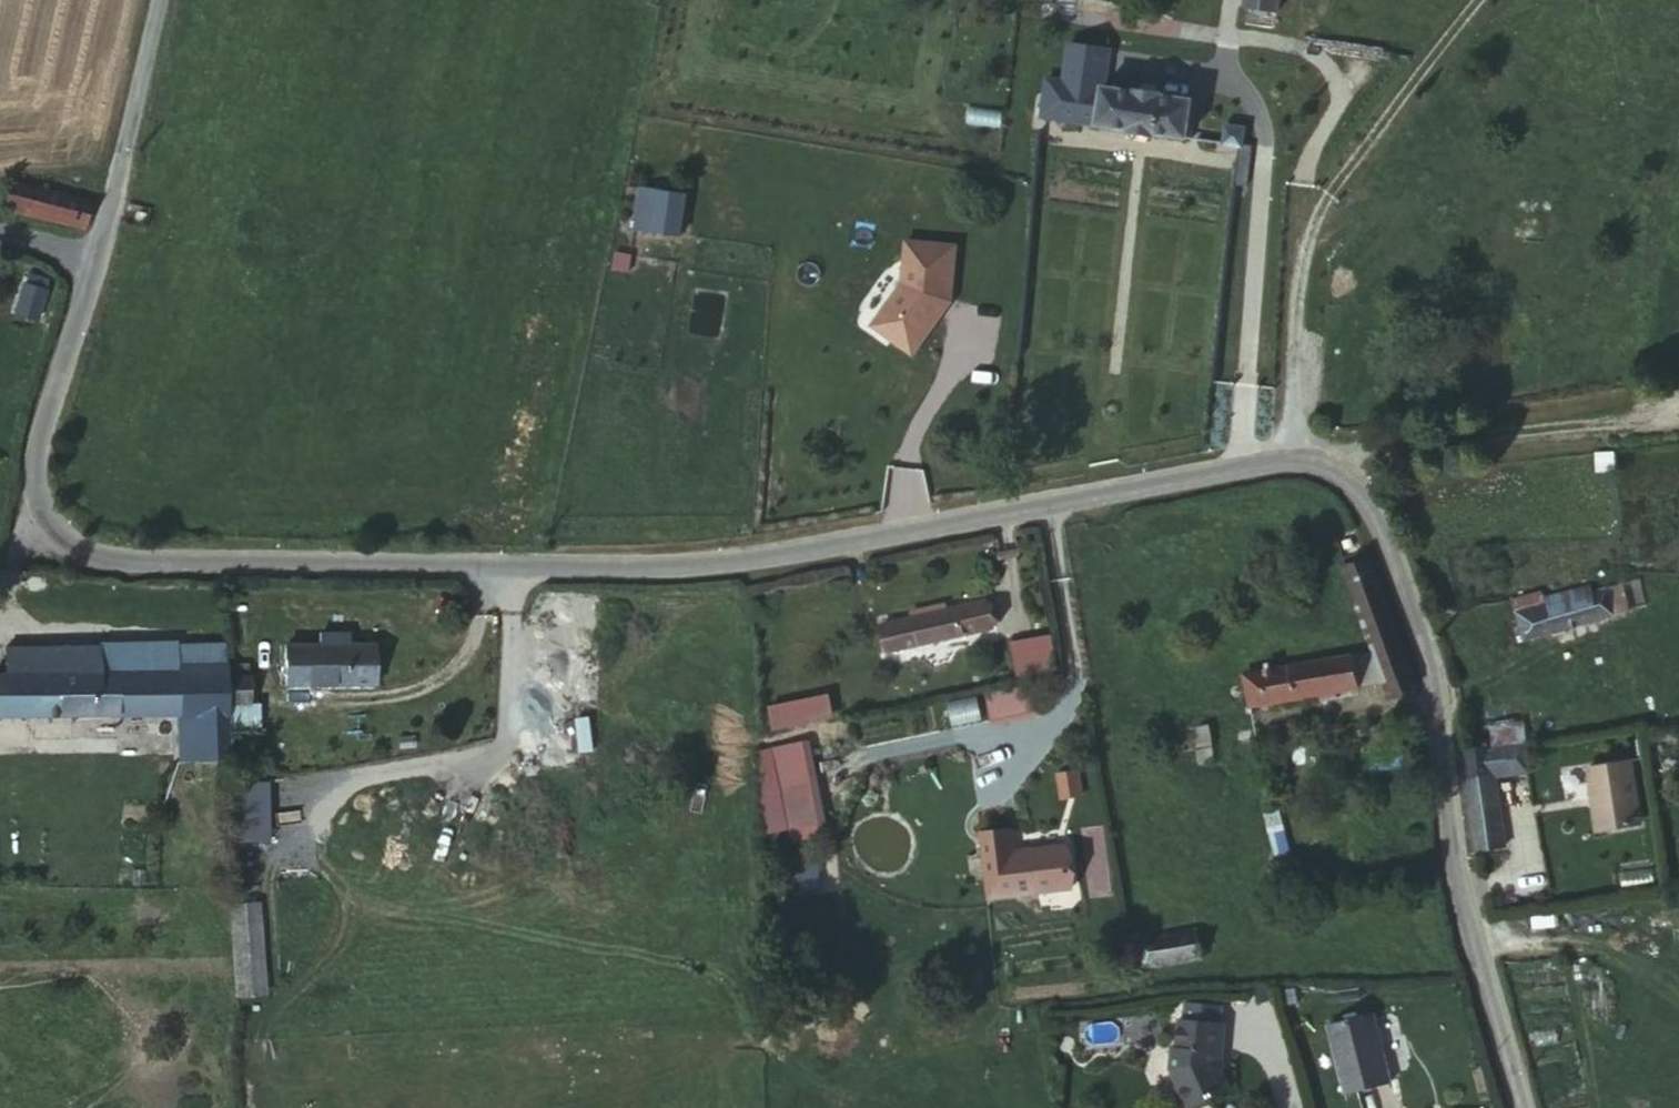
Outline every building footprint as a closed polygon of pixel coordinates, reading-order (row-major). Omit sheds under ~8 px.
[(1097,82),(1091,131),(1190,141),(1197,94),(1161,89),(1161,82),(1134,78),(1131,86),(1097,82)] [(1023,123),(1058,127),(1062,92),(1042,88),(1040,101),(1026,99),(1023,123)] [(1225,145),(1242,146),(1245,122),(1229,119),(1225,145)] [(1257,148),(1242,146),(1237,181),(1253,186),(1257,148)] [(92,204),(11,183),(1,213),(84,235),(92,204)] [(653,233),(658,196),(639,193),(633,230),(653,233)] [(686,199),(658,196),(653,233),(680,237),(686,199)] [(148,217),(139,214),(136,223),(146,225),(148,217)] [(953,247),(903,242),(899,284),(869,326),(910,355),(936,318),(934,316),(948,297),(953,247)] [(23,286),(12,318),(38,327),(49,294),(23,286)] [(1357,529),(1355,521),(1344,524),(1347,533),(1357,529)] [(1417,674),(1371,543),(1341,553),(1373,634),(1338,643),(1347,675),(1383,667),(1388,680),(1417,674)] [(1595,590),(1535,609),(1543,640),(1625,616),(1623,607),(1632,603),(1622,573),(1592,582),(1595,590)] [(997,620),(990,593),(887,614),(892,642),(997,620)] [(867,648),(892,642),(887,614),(860,620),(867,648)] [(321,640),(274,640),(274,675),(383,671),(381,637),(358,637),(357,624),(321,625),(321,640)] [(231,655),(229,628),(183,629),(184,657),(231,655)] [(184,657),(183,629),(101,631),(101,635),(104,668),(185,666),(184,657)] [(1021,666),(1058,659),(1051,629),(1013,635),(1021,666)] [(7,638),(8,671),(104,668),(101,635),(7,638)] [(1347,675),(1338,643),(1251,665),(1259,695),(1347,675)] [(231,655),(184,657),(185,666),(104,668),(8,671),(0,672),(0,709),(191,701),(193,750),(240,747),(238,693),(233,694),(231,665),(231,655)] [(233,694),(238,693),(255,693),(253,665),(231,665),(233,694)] [(1033,670),(992,679),(998,704),(1038,695),(1033,670)] [(821,680),(766,693),(770,715),(827,703),(821,680)] [(958,711),(987,704),(982,681),(952,688),(958,711)] [(1184,751),(1213,749),(1211,729),(1182,731),(1184,751)] [(829,836),(813,743),(774,750),(781,789),(761,792),(771,846),(829,836)] [(1473,769),(1485,839),(1511,837),(1502,744),(1488,746),(1491,767),(1473,769)] [(1648,753),(1602,757),(1610,822),(1655,819),(1648,753)] [(1061,760),(1066,784),(1085,780),(1080,756),(1061,760)] [(111,784),(92,784),(95,802),(112,801),(111,784)] [(1278,806),(1262,810),(1276,860),(1292,855),(1278,806)] [(1013,820),(981,829),(996,894),(1082,875),(1070,831),(1019,844),(1013,820)] [(252,914),(284,913),(283,888),(250,889),(252,914)] [(252,914),(255,971),(287,968),(284,913),(252,914)] [(1211,913),(1155,922),(1160,948),(1216,941),(1211,913)] [(1197,1008),(1193,1007),(1188,1035),(1182,1035),(1179,1056),(1197,1094),(1211,1094),(1228,1089),(1227,1080),(1242,1076),(1229,1053),(1231,1043),(1234,1044),(1239,1013),(1235,1012),(1237,995),(1200,991),(1197,1008)] [(1374,1077),(1419,1066),(1403,999),(1359,1012),(1374,1077)]
